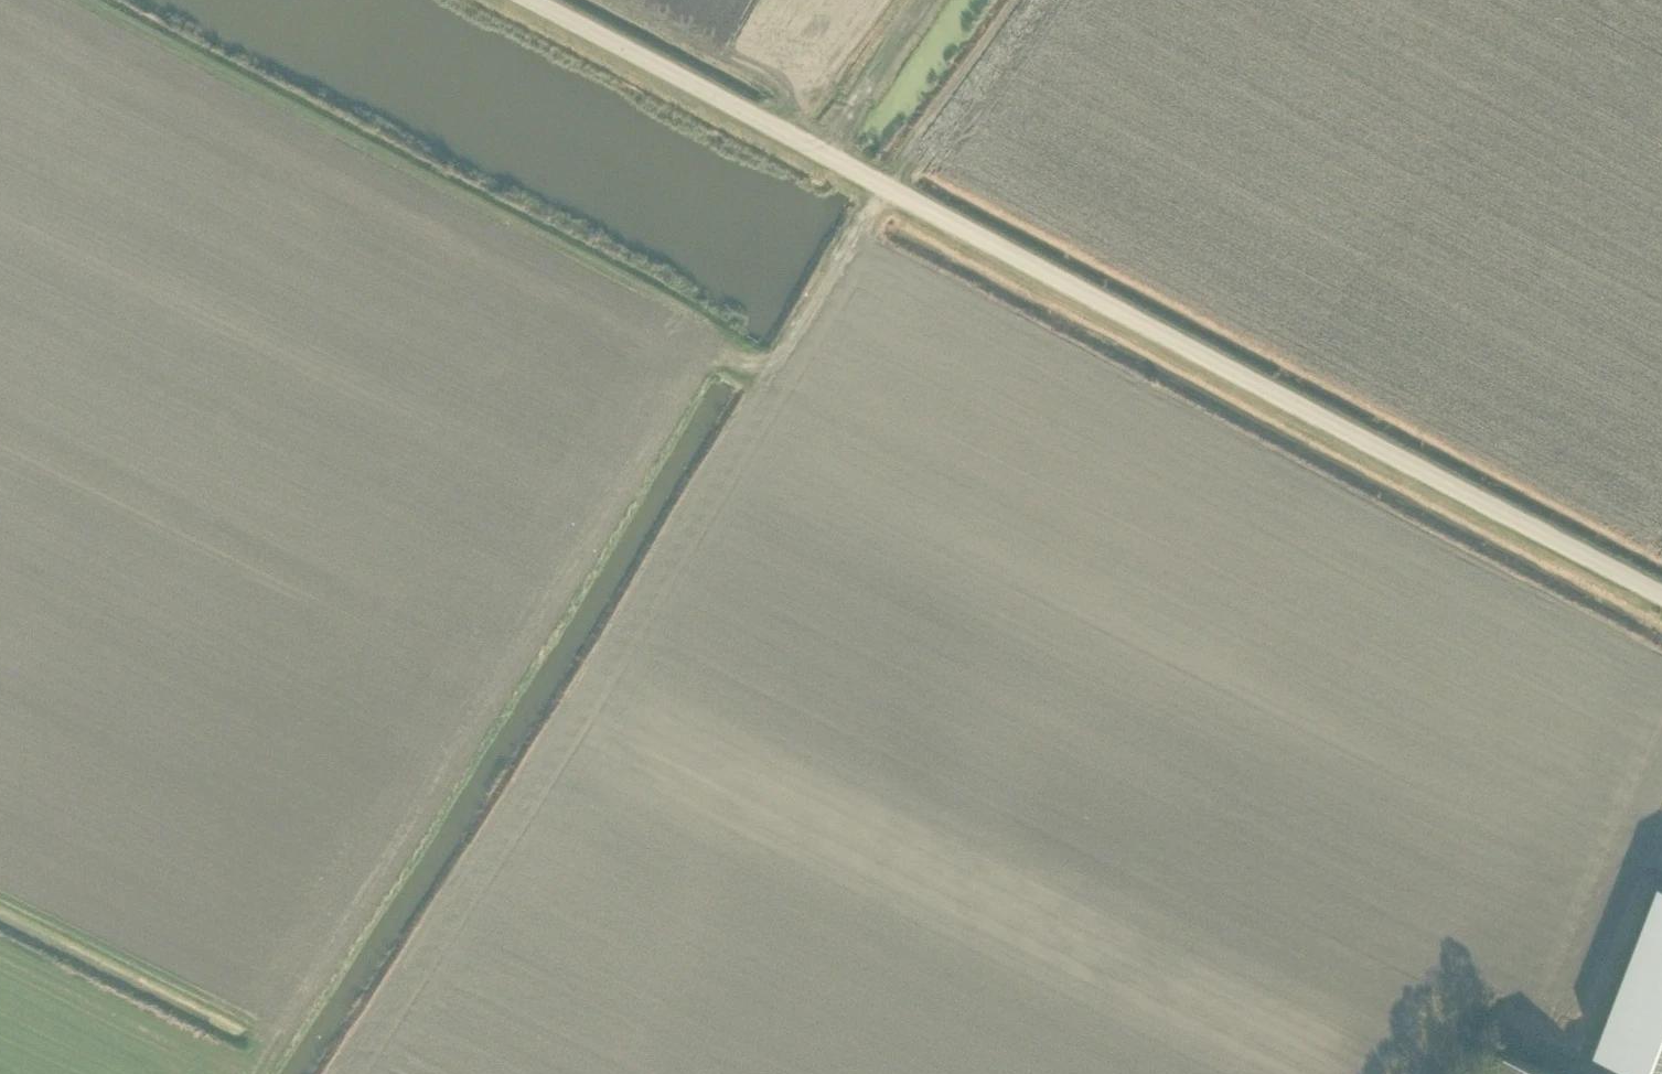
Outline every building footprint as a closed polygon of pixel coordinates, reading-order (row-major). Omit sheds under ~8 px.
[(1657,1073),(1661,1073),(1661,887),(1658,885),(1594,1050),(1657,1073)] [(1504,1053),(1496,1073),(1560,1073),(1504,1053)]
